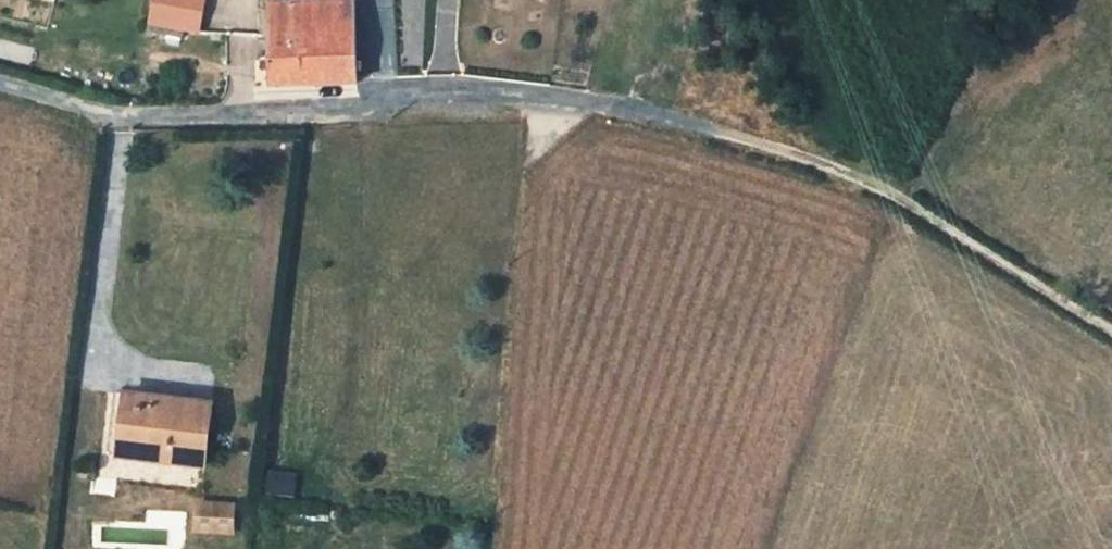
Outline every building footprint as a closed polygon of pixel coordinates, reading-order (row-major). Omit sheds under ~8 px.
[(193,0),(157,0),(152,21),(187,28),(193,0)] [(320,1),(295,2),(295,0),(263,0),(264,36),(357,34),(356,0),(320,1)] [(184,37),(187,28),(152,21),(149,30),(184,37)] [(358,82),(357,34),(264,36),(266,86),(358,82)] [(204,467),(209,404),(123,396),(117,459),(204,467)] [(295,495),(296,472),(269,471),(268,494),(295,495)] [(231,515),(197,510),(193,536),(227,541),(231,515)]
